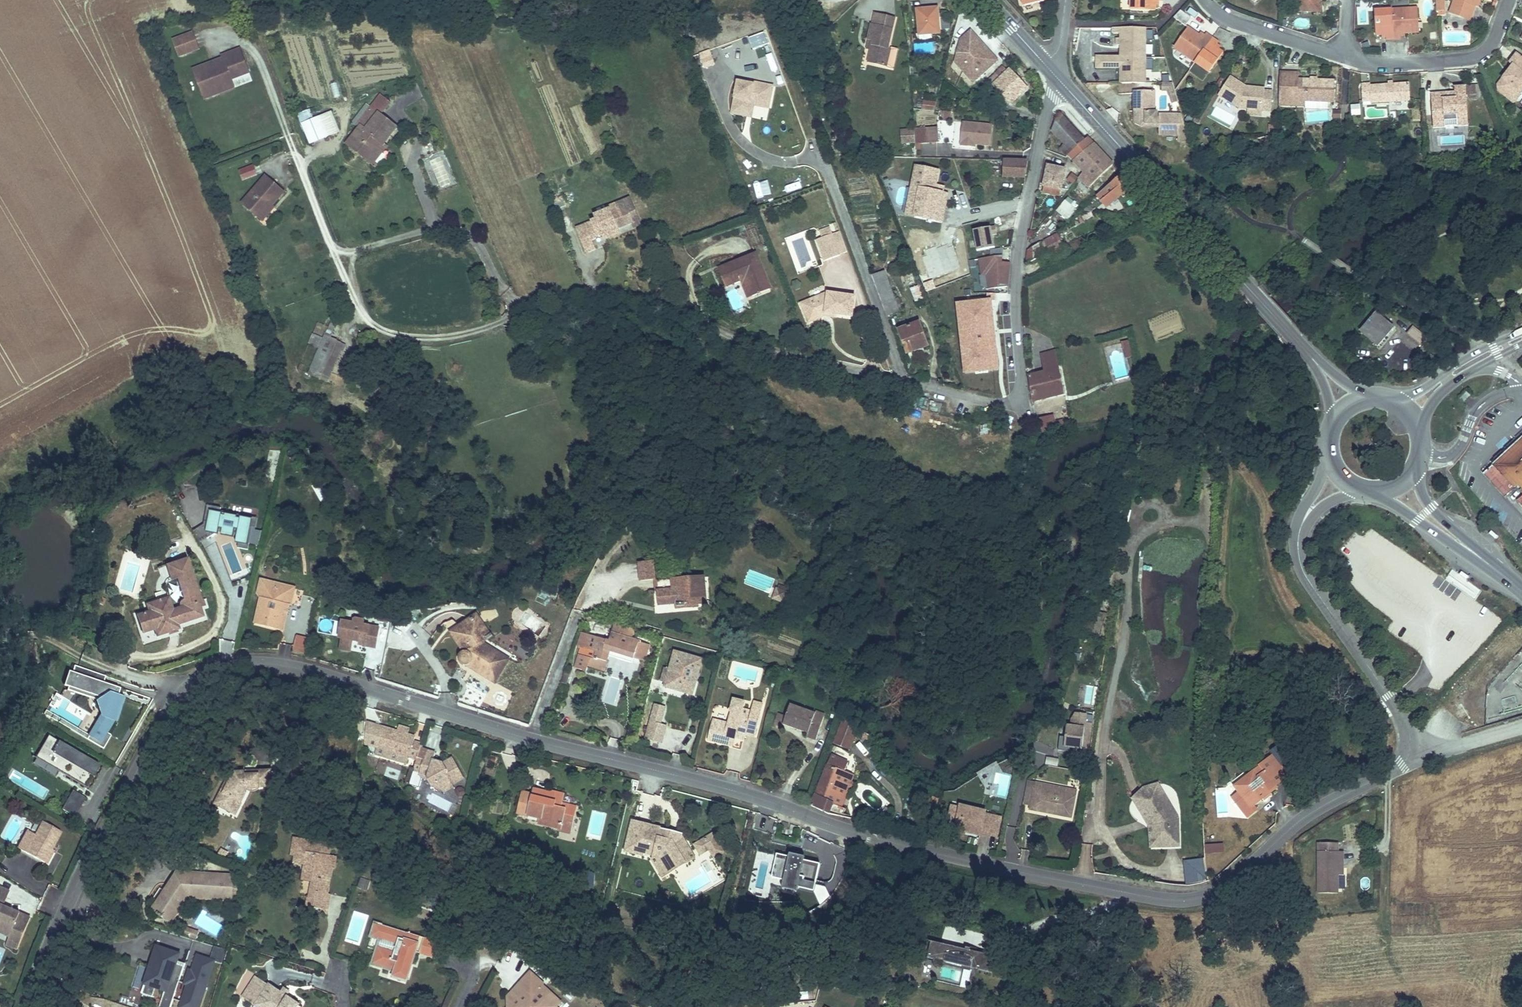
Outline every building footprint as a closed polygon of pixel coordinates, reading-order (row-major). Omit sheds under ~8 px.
[(1132,8),(1155,9),(1156,0),(1132,0),(1132,8)] [(1296,9),(1321,10),(1321,0),(1296,0),(1296,9)] [(1445,14),(1444,0),(1434,0),(1436,15),(1445,14)] [(1452,2),(1473,10),(1476,3),(1477,0),(1453,0),(1452,2)] [(1473,10),(1452,2),(1449,11),(1470,19),(1473,10)] [(938,7),(918,9),(920,34),(940,32),(939,19),(938,7)] [(1376,34),(1380,34),(1388,33),(1388,38),(1394,38),(1403,38),(1403,32),(1408,32),(1420,32),(1419,8),(1393,10),(1375,11),(1376,34)] [(1179,9),(1173,17),(1185,26),(1191,18),(1179,9)] [(889,47),(896,17),(875,12),(873,22),(872,22),(868,39),(869,39),(868,43),(873,44),(870,53),(877,55),(875,63),(887,66),(891,48),(889,47)] [(1122,26),(1121,55),(1121,56),(1145,56),(1147,26),(1145,26),(1122,26)] [(1178,46),(1191,55),(1207,67),(1221,48),(1211,42),(1215,37),(1208,32),(1203,29),(1200,33),(1191,27),(1178,46)] [(955,62),(973,82),(998,60),(971,30),(961,39),(955,62)] [(754,50),(769,44),(764,32),(750,38),(754,50)] [(196,33),(182,37),(187,54),(201,49),(196,33)] [(182,37),(175,40),(180,56),(187,54),(182,37)] [(737,67),(750,62),(745,48),(732,53),(737,67)] [(216,61),(194,69),(202,91),(216,85),(219,94),(235,87),(232,79),(249,72),(240,49),(222,56),(223,58),(224,61),(218,64),(216,61)] [(757,53),(761,70),(775,66),(772,50),(757,53)] [(711,51),(702,55),(707,69),(717,66),(711,51)] [(877,55),(870,53),(868,61),(875,63),(877,55)] [(1499,94),(1506,93),(1511,97),(1513,98),(1519,91),(1521,91),(1521,58),(1516,54),(1509,62),(1513,66),(1498,85),(1499,94)] [(728,69),(734,66),(729,55),(723,58),(728,69)] [(1121,55),(1097,55),(1097,66),(1121,66),(1121,82),(1145,82),(1145,57),(1145,56),(1121,56),(1121,55)] [(978,90),(977,91),(985,99),(997,87),(1006,95),(1004,97),(1011,104),(1029,88),(1011,69),(1010,71),(1005,65),(998,72),(978,90)] [(1236,104),(1245,104),(1261,104),(1262,87),(1244,87),(1241,85),(1244,81),(1230,71),(1216,89),(1236,104)] [(1280,71),(1278,106),(1296,106),(1297,101),(1332,102),(1333,79),(1298,78),(1298,72),(1280,71)] [(733,116),(749,120),(753,100),(772,105),(775,88),(740,80),(733,116)] [(1172,81),(1160,82),(1160,90),(1165,90),(1168,86),(1170,94),(1175,92),(1172,81)] [(330,83),(332,99),(341,98),(338,82),(330,83)] [(1372,83),(1362,83),(1364,102),(1373,101),(1373,103),(1410,101),(1409,83),(1372,86),(1372,83)] [(1119,92),(1133,92),(1132,84),(1118,84),(1119,92)] [(216,85),(202,91),(205,99),(219,94),(216,85)] [(1449,100),(1432,101),(1433,114),(1444,113),(1444,122),(1456,121),(1457,129),(1469,128),(1466,86),(1455,86),(1455,92),(1449,92),(1449,100)] [(1271,105),(1271,88),(1262,87),(1261,104),(1271,105)] [(1179,137),(1187,137),(1183,121),(1181,114),(1158,114),(1158,111),(1155,111),(1154,89),(1135,90),(1135,109),(1142,109),(1143,126),(1159,126),(1160,134),(1179,134),(1179,137)] [(1499,94),(1513,106),(1515,104),(1521,96),(1521,91),(1519,91),(1513,98),(1511,97),(1506,93),(1499,94)] [(1431,94),(1432,101),(1449,100),(1449,92),(1431,94)] [(347,144),(367,160),(375,149),(378,150),(382,144),(384,145),(397,128),(380,115),(390,102),(382,96),(372,108),(358,125),(361,127),(347,144)] [(753,100),(749,120),(754,121),(756,108),(771,111),(772,105),(753,100)] [(922,100),(922,110),(936,111),(936,101),(922,100)] [(354,121),(358,125),(372,108),(367,104),(354,121)] [(1261,104),(1245,104),(1245,112),(1261,112),(1261,104)] [(1350,116),(1360,115),(1360,104),(1350,104),(1350,116)] [(299,114),(311,144),(340,132),(331,112),(314,120),(309,111),(299,114)] [(1081,136),(1061,112),(1053,130),(1073,152),(1086,140),(1081,136)] [(1444,113),(1433,114),(1434,131),(1457,129),(1456,121),(1444,122),(1444,113)] [(963,145),(973,146),(973,143),(978,144),(991,144),(992,135),(993,125),(965,122),(963,145)] [(1268,126),(1270,136),(1277,135),(1276,125),(1268,126)] [(938,127),(916,129),(918,143),(939,141),(938,127)] [(902,145),(916,144),(915,129),(901,129),(902,145)] [(1092,140),(1089,138),(1086,140),(1073,152),(1069,156),(1072,159),(1073,161),(1094,143),(1092,140)] [(1093,183),(1114,165),(1102,152),(1094,143),(1073,161),(1084,173),(1093,183)] [(375,149),(367,160),(373,164),(387,147),(384,145),(382,144),(378,150),(375,149)] [(1005,159),(1005,176),(1026,177),(1029,160),(1005,159)] [(244,181),(258,175),(253,164),(239,170),(244,181)] [(919,165),(914,187),(922,189),(916,215),(938,219),(944,193),(935,191),(936,185),(940,170),(919,165)] [(1048,167),(1044,187),(1061,190),(1065,170),(1048,167)] [(796,173),(781,176),(783,191),(799,188),(796,173)] [(1108,208),(1133,186),(1130,183),(1122,174),(1097,196),(1108,208)] [(243,203),(257,215),(266,205),(270,209),(272,206),(284,192),(266,176),(243,203)] [(758,182),(751,185),(757,200),(764,197),(758,182)] [(945,186),(936,185),(935,191),(944,193),(945,186)] [(922,189),(914,187),(908,213),(916,215),(922,189)] [(1061,190),(1044,187),(1043,192),(1061,196),(1061,190)] [(944,193),(938,219),(943,220),(949,194),(944,193)] [(639,223),(628,196),(612,202),(613,205),(615,210),(625,205),(631,220),(633,225),(639,223)] [(1067,221),(1080,206),(1068,196),(1056,212),(1067,221)] [(270,209),(266,205),(257,215),(264,222),(276,209),(272,206),(270,209)] [(631,220),(625,205),(615,210),(613,205),(592,213),(594,218),(574,225),(580,240),(589,237),(601,232),(603,237),(618,231),(616,226),(631,220)] [(990,228),(973,231),(977,251),(994,248),(990,228)] [(841,256),(848,254),(844,242),(841,233),(833,236),(831,229),(820,233),(823,240),(818,241),(826,263),(841,257),(841,256)] [(1057,236),(1045,238),(1047,249),(1059,246),(1057,236)] [(589,237),(580,240),(584,250),(592,246),(589,237)] [(1039,242),(1028,250),(1027,255),(1040,246),(1039,242)] [(1027,261),(1042,254),(1040,246),(1027,255),(1027,261)] [(989,288),(1009,286),(1011,263),(1003,263),(1004,248),(991,250),(991,257),(979,258),(982,275),(987,274),(989,288)] [(725,285),(740,279),(744,277),(752,295),(770,288),(755,253),(737,260),(718,267),(725,285)] [(1027,261),(1027,262),(1043,255),(1042,254),(1027,261)] [(873,276),(880,295),(893,290),(886,271),(873,276)] [(928,273),(919,276),(926,291),(934,287),(928,273)] [(744,277),(740,279),(747,297),(752,295),(744,277)] [(893,290),(880,295),(887,315),(901,310),(893,290)] [(810,324),(826,318),(827,314),(838,316),(853,318),(856,299),(827,294),(811,301),(802,304),(802,305),(810,324)] [(991,301),(959,305),(967,373),(999,369),(997,349),(986,350),(982,319),(993,317),(991,301)] [(1376,313),(1361,331),(1378,345),(1393,327),(1376,313)] [(993,317),(982,319),(986,350),(997,349),(993,317)] [(920,322),(900,329),(908,352),(928,345),(920,322)] [(1412,328),(1407,333),(1420,344),(1425,339),(1412,328)] [(317,356),(309,374),(327,382),(343,348),(324,340),(317,356)] [(1056,351),(1041,354),(1045,371),(1059,368),(1056,351)] [(923,352),(912,355),(914,362),(925,359),(923,352)] [(1029,375),(1034,401),(1065,393),(1059,368),(1045,371),(1030,375),(1029,375)] [(1038,430),(1038,434),(1048,432),(1046,417),(1041,418),(1043,429),(1038,430)] [(1484,470),(1505,493),(1518,481),(1521,486),(1521,437),(1484,470)] [(270,456),(269,466),(278,467),(279,457),(270,456)] [(255,520),(212,513),(209,533),(220,535),(221,529),(224,530),(223,537),(235,539),(236,530),(240,531),(238,545),(250,547),(255,520)] [(169,590),(160,593),(157,594),(160,602),(149,606),(150,612),(140,615),(145,633),(156,629),(159,637),(169,633),(171,634),(181,631),(181,623),(204,616),(201,607),(204,606),(188,559),(167,567),(172,581),(179,578),(186,601),(183,607),(175,609),(169,590)] [(656,580),(654,562),(639,563),(641,581),(656,580)] [(676,590),(659,591),(660,604),(677,603),(677,608),(698,607),(698,604),(707,603),(706,591),(705,577),(675,579),(676,590)] [(658,581),(659,591),(676,590),(675,579),(658,581)] [(256,625),(281,631),(286,607),(291,604),(294,593),(290,589),(267,584),(262,586),(260,595),(262,599),(256,625)] [(788,588),(778,585),(774,599),(784,602),(788,588)] [(286,607),(281,631),(284,632),(290,606),(291,604),(286,607)] [(389,617),(379,615),(377,622),(387,624),(389,617)] [(462,631),(455,635),(465,652),(462,657),(462,660),(463,662),(471,666),(473,662),(489,672),(486,676),(495,682),(508,661),(483,645),(486,643),(480,633),(487,628),(479,616),(460,627),(462,631)] [(363,625),(361,622),(357,620),(354,622),(353,624),(352,627),(345,625),(342,638),(341,641),(351,643),(352,640),(360,642),(359,645),(367,647),(370,635),(376,637),(378,630),(363,626),(363,625)] [(625,629),(613,626),(609,641),(582,633),(578,645),(581,646),(575,667),(586,670),(587,665),(603,670),(610,650),(644,660),(649,645),(631,639),(623,637),(625,629)] [(493,638),(487,628),(480,633),(486,643),(493,638)] [(623,637),(631,639),(633,632),(625,629),(623,637)] [(297,635),(293,650),(306,654),(310,638),(297,635)] [(370,635),(367,647),(374,649),(376,637),(370,635)] [(351,643),(341,641),(339,649),(349,652),(351,643)] [(664,693),(687,700),(690,687),(695,689),(699,675),(702,666),(674,657),(669,675),(664,674),(660,687),(665,689),(664,693)] [(473,662),(471,666),(471,667),(486,676),(489,672),(473,662)] [(94,685),(99,671),(77,663),(74,670),(69,684),(70,684),(69,687),(103,700),(100,709),(104,710),(90,733),(80,727),(51,709),(48,707),(45,711),(104,747),(112,733),(107,730),(115,719),(117,719),(120,711),(116,710),(119,700),(118,699),(119,694),(94,685)] [(108,674),(99,671),(94,685),(119,694),(122,687),(105,681),(108,674)] [(1149,679),(1141,682),(1146,692),(1153,689),(1149,679)] [(690,687),(687,700),(692,701),(695,689),(690,687)] [(65,695),(58,690),(53,698),(57,701),(60,703),(64,698),(65,695)] [(120,711),(125,696),(119,694),(118,699),(119,700),(116,710),(120,711)] [(709,741),(729,747),(731,738),(737,739),(744,741),(746,736),(756,739),(763,712),(753,709),(752,712),(745,710),(747,705),(736,702),(730,724),(714,720),(713,727),(709,741)] [(785,727),(786,727),(808,733),(807,736),(818,739),(825,715),(790,706),(787,719),(785,727)] [(655,710),(650,727),(660,730),(664,713),(655,710)] [(1068,726),(1067,749),(1085,752),(1085,748),(1090,749),(1095,715),(1082,713),(1076,713),(1072,719),(1071,725),(1068,726)] [(785,732),(786,727),(785,727),(787,719),(777,716),(773,730),(785,732)] [(847,716),(835,743),(841,746),(850,750),(860,726),(848,716),(847,716)] [(660,730),(650,727),(646,745),(652,746),(661,749),(666,731),(660,730)] [(401,728),(400,734),(410,738),(412,731),(401,728)] [(410,738),(400,734),(386,730),(380,749),(413,759),(417,747),(419,740),(410,738)] [(100,763),(49,732),(37,752),(88,784),(100,763)] [(731,738),(729,747),(734,748),(737,739),(731,738)] [(417,747),(413,759),(420,762),(423,754),(424,749),(417,747)] [(88,784),(37,752),(35,755),(86,786),(88,784)] [(423,754),(420,762),(428,764),(423,778),(426,781),(433,784),(435,787),(446,790),(447,794),(456,790),(469,783),(459,764),(450,768),(439,765),(440,758),(423,754)] [(819,787),(812,805),(827,813),(829,813),(835,796),(837,793),(837,791),(848,762),(831,754),(819,787)] [(1260,777),(1255,771),(1235,786),(1240,792),(1233,798),(1248,816),(1256,811),(1253,807),(1278,788),(1276,786),(1289,775),(1274,756),(1261,767),(1266,773),(1260,777)] [(428,764),(420,762),(416,776),(423,778),(428,764)] [(1261,767),(1255,771),(1260,777),(1266,773),(1261,767)] [(277,775),(261,770),(260,775),(251,773),(248,773),(243,776),(240,780),(237,784),(235,783),(221,807),(235,816),(242,804),(246,807),(253,795),(252,791),(272,791),(277,775)] [(854,774),(845,771),(837,791),(837,793),(835,796),(829,813),(842,817),(846,808),(841,806),(854,774)] [(1143,782),(1131,793),(1136,802),(1163,787),(1157,778),(1143,782)] [(1029,780),(1024,804),(1032,805),(1031,808),(1071,816),(1075,797),(1036,789),(1037,782),(1029,780)] [(1077,790),(1037,782),(1036,789),(1075,797),(1077,790)] [(74,814),(85,795),(72,787),(61,806),(74,814)] [(1163,787),(1136,802),(1143,813),(1147,811),(1154,822),(1154,844),(1177,844),(1177,816),(1163,787)] [(459,794),(456,790),(447,794),(449,799),(459,794)] [(534,796),(530,816),(540,818),(539,824),(560,829),(561,824),(573,827),(577,807),(562,804),(562,802),(552,799),(552,795),(535,791),(534,796)] [(519,813),(530,816),(534,796),(524,793),(519,813)] [(998,834),(1002,815),(986,811),(987,809),(962,803),(961,806),(958,818),(956,828),(967,830),(967,827),(972,828),(971,831),(981,833),(982,831),(998,834)] [(242,804),(235,816),(239,818),(246,807),(242,804)] [(958,818),(961,806),(953,804),(950,817),(958,818)] [(1147,811),(1143,813),(1150,825),(1150,844),(1154,844),(1154,822),(1147,811)] [(17,848),(45,861),(50,849),(60,830),(40,821),(34,834),(26,830),(17,848)] [(682,854),(691,849),(683,836),(674,842),(668,841),(669,834),(662,832),(663,828),(634,822),(627,853),(643,857),(643,854),(662,858),(659,868),(665,877),(687,863),(682,854)] [(683,836),(684,834),(663,828),(662,832),(669,834),(668,841),(674,842),(683,836)] [(714,833),(697,844),(702,852),(712,847),(716,854),(724,850),(714,833)] [(294,840),(293,853),(303,855),(302,866),(306,866),(305,881),(313,882),(319,883),(318,892),(324,893),(326,876),(323,875),(324,866),(334,867),(337,867),(338,855),(330,854),(331,844),(294,840)] [(1338,843),(1318,843),(1317,893),(1337,894),(1337,875),(1338,852),(1338,843)] [(1203,854),(1224,853),(1224,844),(1203,844),(1203,854)] [(50,849),(45,861),(50,863),(56,852),(50,849)] [(696,857),(691,849),(682,854),(687,863),(696,857)] [(303,855),(293,853),(292,859),(295,859),(294,865),(302,866),(303,855)] [(791,857),(777,854),(771,883),(782,885),(781,891),(799,895),(800,889),(816,892),(822,864),(807,861),(807,858),(791,855),(791,857)] [(1206,859),(1183,860),(1184,883),(1206,882),(1206,859)] [(200,871),(181,861),(177,869),(195,879),(200,871)] [(331,895),(334,867),(324,866),(323,875),(326,876),(324,893),(318,892),(319,883),(313,882),(311,898),(311,899),(317,900),(316,909),(331,913),(333,895),(331,895)] [(195,879),(177,869),(156,903),(162,907),(159,910),(165,914),(169,910),(172,912),(187,887),(194,887),(194,893),(233,897),(234,886),(227,885),(228,873),(200,871),(195,879)] [(8,896),(10,889),(0,885),(0,893),(8,896)] [(187,887),(172,912),(179,916),(194,893),(194,887),(187,887)] [(13,929),(11,934),(9,939),(7,942),(19,947),(29,921),(18,917),(20,912),(5,905),(8,896),(0,893),(0,924),(13,929)] [(18,917),(29,921),(31,916),(20,912),(18,917)] [(399,935),(400,928),(375,922),(372,934),(381,937),(378,947),(374,960),(391,965),(392,964),(402,967),(401,970),(404,971),(404,975),(407,976),(408,973),(410,973),(417,950),(420,950),(424,933),(408,929),(407,930),(406,936),(399,935)] [(11,934),(13,929),(0,924),(0,930),(11,934)] [(189,927),(188,933),(199,935),(200,930),(189,927)] [(407,930),(400,928),(399,935),(406,936),(407,930)] [(226,949),(214,945),(211,956),(223,959),(226,949)] [(966,972),(972,973),(992,979),(997,962),(934,945),(929,962),(966,972)] [(158,949),(144,993),(154,996),(157,986),(167,989),(161,1006),(171,1006),(174,999),(183,1001),(200,1006),(204,994),(203,994),(205,989),(206,989),(209,982),(208,981),(214,960),(198,955),(193,971),(190,970),(187,978),(190,979),(189,983),(180,981),(185,965),(175,962),(178,956),(158,949)] [(506,1001),(512,1001),(512,1006),(553,1006),(553,1002),(558,996),(541,980),(539,982),(533,976),(537,972),(530,966),(519,979),(522,982),(518,985),(522,989),(520,992),(517,990),(506,990),(506,1001)] [(965,977),(962,987),(968,988),(972,973),(966,972),(965,977)] [(240,996),(252,1005),(254,1006),(293,1006),(295,1004),(296,1002),(284,995),(278,991),(255,976),(240,996)]
